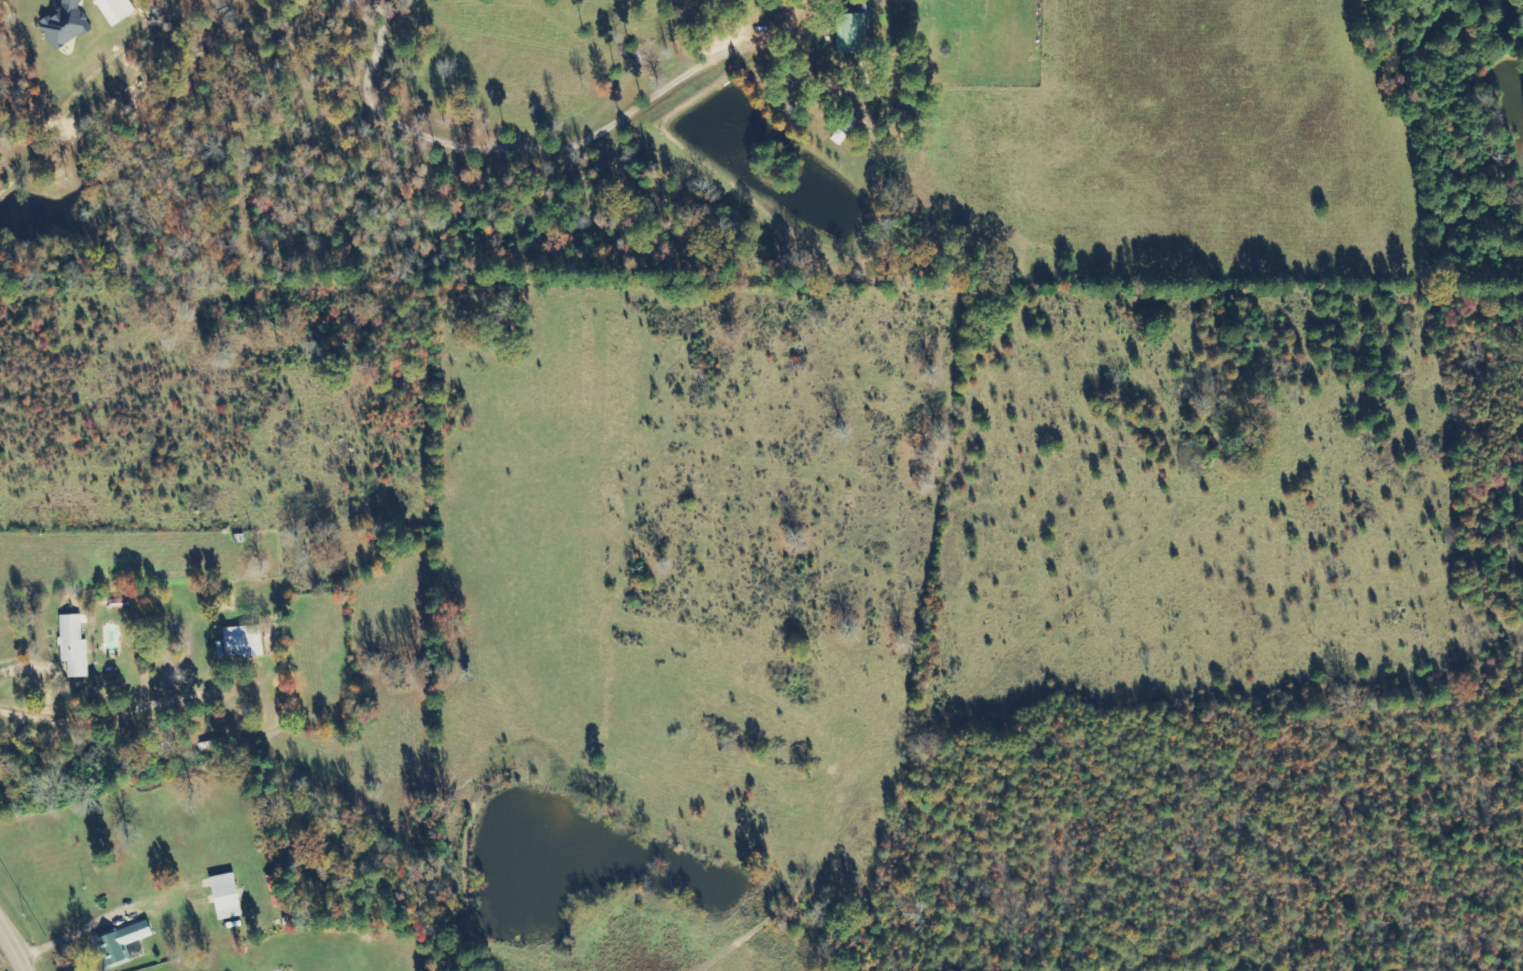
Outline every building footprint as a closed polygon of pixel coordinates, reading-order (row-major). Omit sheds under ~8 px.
[(55,2),(59,8),(35,23),(51,51),(90,28),(74,0),(58,0),(55,2)] [(106,26),(132,14),(125,0),(93,0),(106,26)] [(862,14),(833,15),(833,53),(852,53),(852,46),(863,45),(862,14)] [(64,662),(65,677),(85,676),(84,639),(79,639),(78,614),(56,615),(58,662),(64,662)] [(221,643),(213,643),(214,658),(260,655),(258,625),(220,627),(221,643)] [(238,915),(229,872),(205,878),(215,921),(238,915)] [(148,936),(143,921),(99,935),(110,968),(129,961),(124,944),(148,936)]
